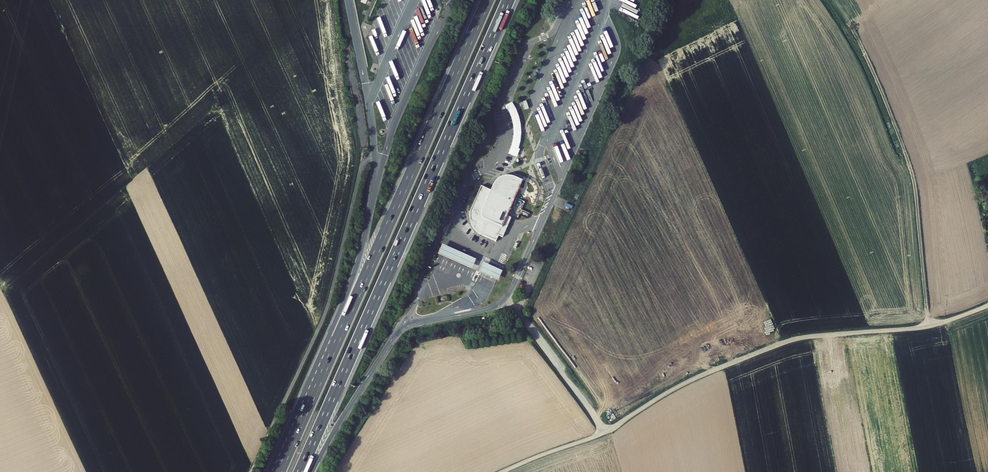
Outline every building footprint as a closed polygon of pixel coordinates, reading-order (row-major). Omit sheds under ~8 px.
[(516,198),(524,182),(513,177),(506,177),(501,178),(495,183),(492,190),(482,185),(469,214),(470,223),(474,231),(482,236),(496,243),(498,237),(502,238),(511,220),(516,221),(525,202),(516,198)] [(476,260),(442,246),(438,255),(472,269),(476,260)] [(502,271),(483,263),(479,273),(498,281),(502,271)]
